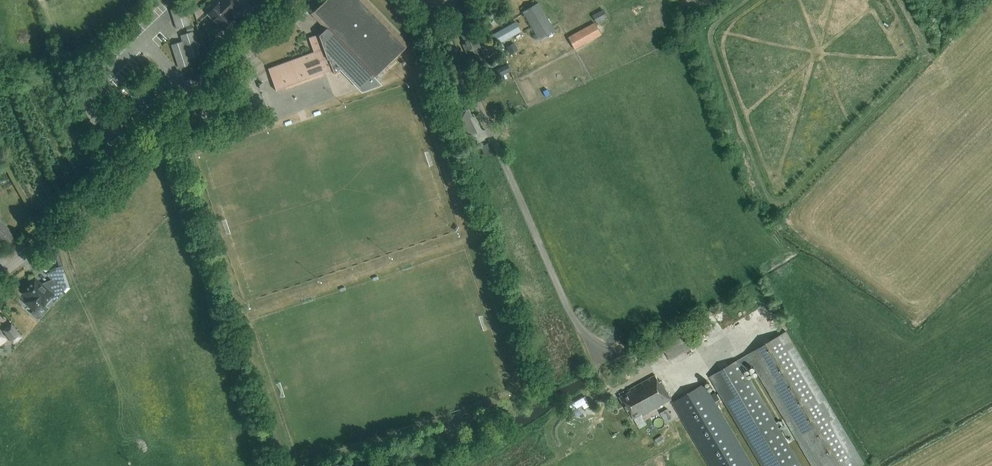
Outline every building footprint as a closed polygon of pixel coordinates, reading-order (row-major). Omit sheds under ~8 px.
[(240,3),(237,0),(222,0),(219,3),(218,3),(207,14),(222,28),(233,17),(229,13),(240,3)] [(310,14),(325,29),(319,35),(327,59),(328,58),(333,70),(332,70),(334,74),(338,70),(361,93),(379,86),(372,78),(407,44),(365,0),(325,0),(310,14)] [(177,27),(191,22),(185,3),(171,8),(177,27)] [(539,39),(554,30),(538,3),(523,12),(539,39)] [(592,15),(596,22),(607,16),(603,9),(592,15)] [(520,31),(515,22),(492,35),(497,44),(520,31)] [(600,34),(594,23),(568,37),(574,48),(600,34)] [(482,52),(480,47),(473,31),(470,33),(468,29),(460,33),(465,43),(462,44),(466,53),(473,50),(475,56),(482,52)] [(189,57),(200,53),(193,30),(181,34),(183,39),(172,43),(179,66),(191,62),(189,57)] [(279,65),(268,69),(271,79),(275,91),(332,70),(333,70),(328,58),(327,59),(319,35),(308,38),(313,52),(279,65)] [(504,43),(510,53),(516,50),(511,40),(504,43)] [(494,70),(497,77),(510,71),(507,64),(494,70)] [(453,116),(463,138),(462,139),(465,147),(476,141),(473,134),(476,132),(469,117),(471,116),(468,109),(453,116)] [(490,143),(484,145),(487,154),(493,152),(490,143)] [(14,236),(9,231),(10,230),(0,220),(0,239),(0,240),(2,238),(7,243),(14,236)] [(49,298),(54,302),(66,288),(60,270),(47,275),(52,280),(45,288),(35,279),(24,292),(30,298),(26,302),(34,309),(30,314),(38,320),(49,308),(44,304),(49,298)] [(11,324),(4,330),(13,342),(21,336),(11,324)] [(671,361),(697,345),(685,326),(643,352),(648,361),(665,351),(671,361)] [(752,363),(812,465),(862,465),(864,465),(787,332),(737,361),(742,369),(752,363)] [(737,361),(712,375),(710,377),(762,465),(800,465),(750,379),(748,380),(742,369),(737,361)] [(632,417),(640,413),(642,415),(671,399),(661,381),(660,382),(656,375),(630,388),(632,391),(622,397),(632,417)] [(704,383),(672,402),(709,465),(752,465),(704,383)] [(582,405),(584,408),(590,405),(584,396),(569,405),(572,410),(582,405)] [(673,419),(667,409),(660,413),(666,423),(673,419)]
